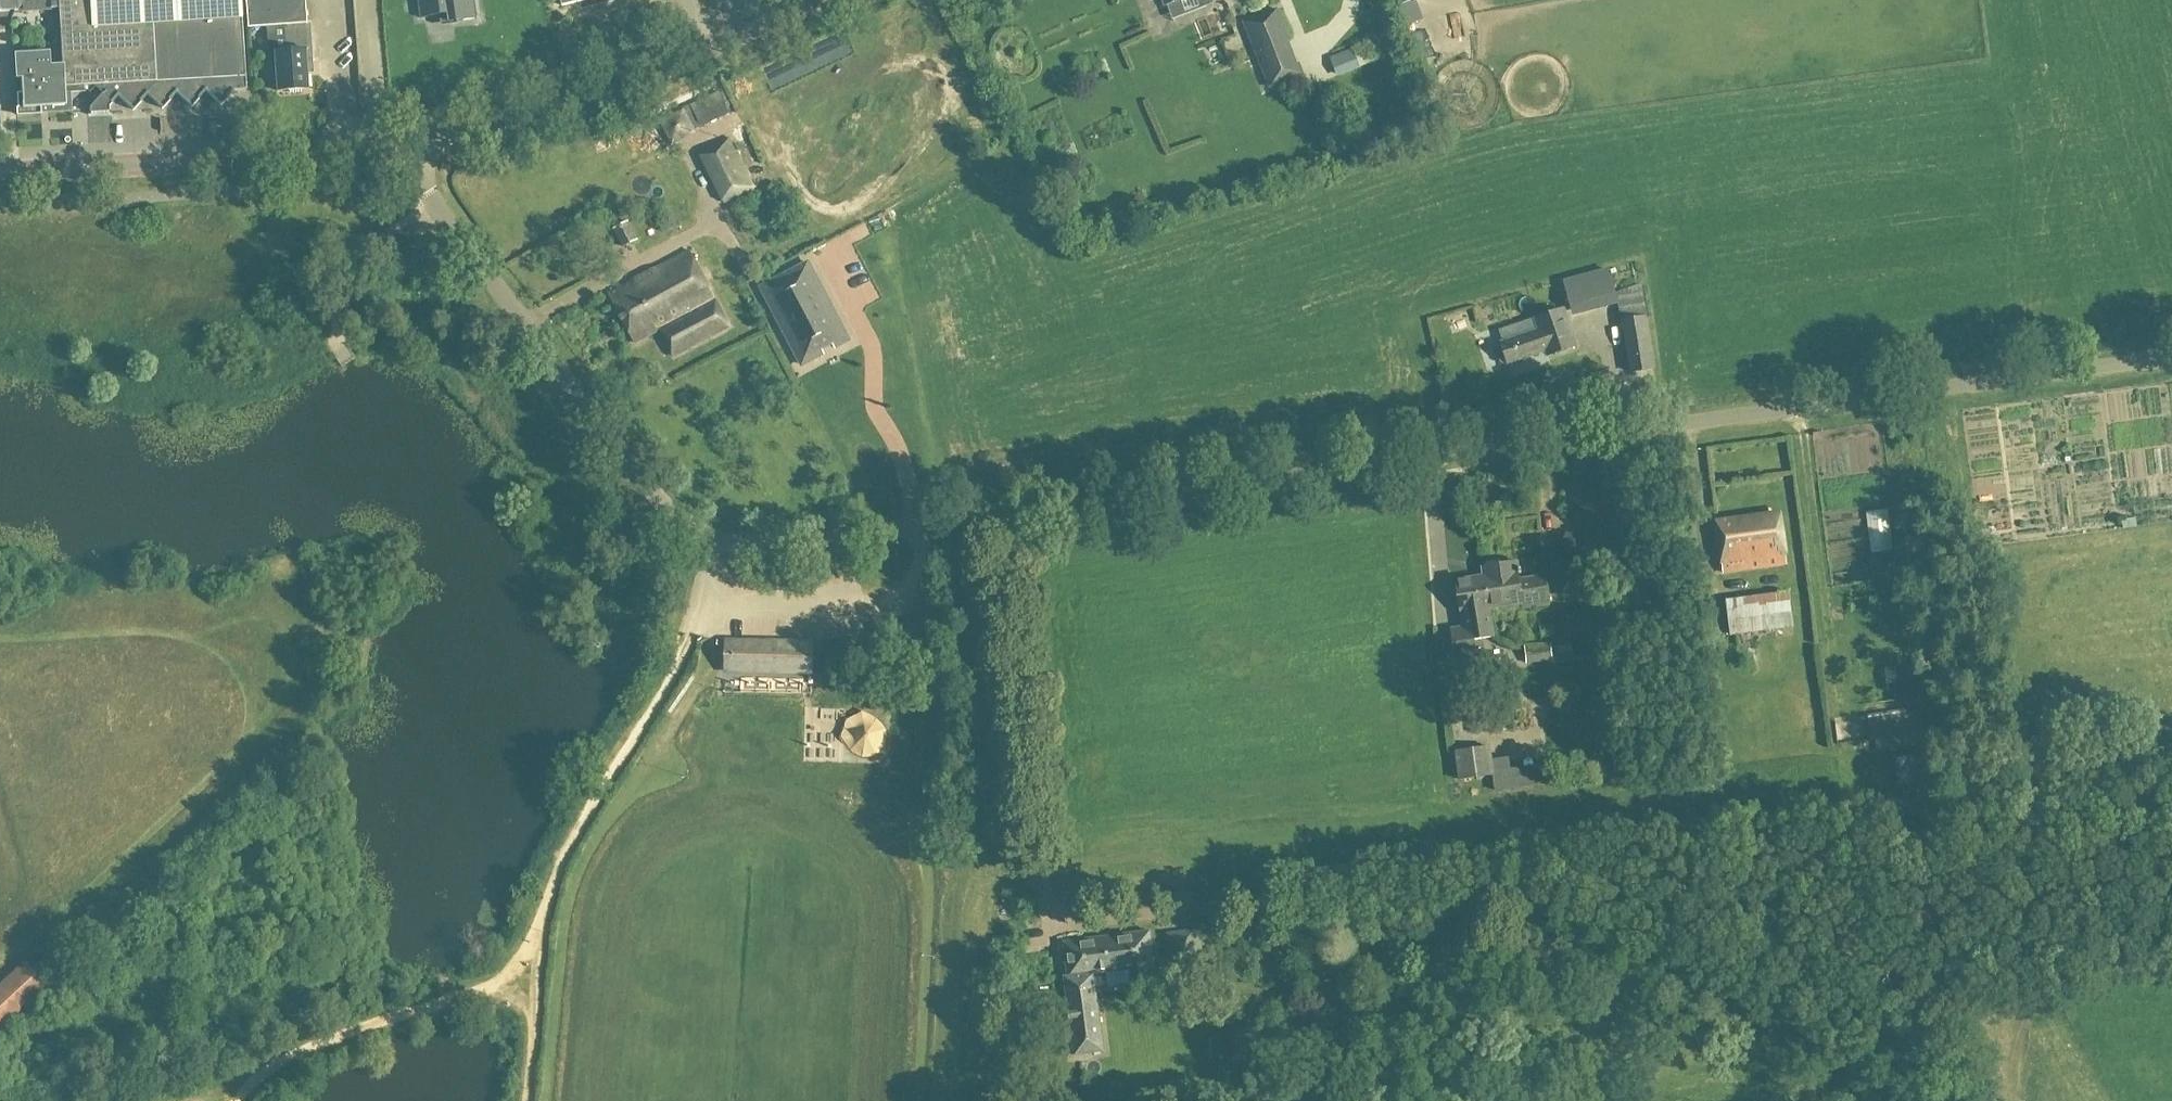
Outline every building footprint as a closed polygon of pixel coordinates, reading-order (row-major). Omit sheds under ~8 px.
[(18,10),(24,5),(24,0),(0,0),(0,11),(18,10)] [(49,2),(57,7),(60,7),(63,63),(63,64),(78,63),(80,92),(90,92),(95,86),(102,93),(90,106),(90,111),(110,110),(110,105),(131,109),(133,109),(134,109),(148,94),(163,108),(177,92),(193,106),(206,90),(222,104),(235,89),(248,88),(242,0),(49,0),(49,2)] [(248,27),(268,26),(270,52),(275,52),(278,91),(308,89),(306,62),(314,62),(311,21),(307,21),(305,0),(246,0),(248,27)] [(422,17),(450,13),(451,21),(479,17),(476,0),(419,0),(422,17)] [(1278,8),(1243,22),(1270,89),(1305,75),(1300,62),(1297,63),(1288,42),(1291,40),(1278,8)] [(63,63),(50,64),(49,51),(14,53),(15,79),(22,78),(22,92),(16,92),(18,114),(73,111),(71,93),(80,92),(78,63),(63,64),(63,63)] [(727,136),(698,153),(725,201),(754,185),(727,136)] [(627,222),(614,230),(624,247),(638,240),(627,222)] [(659,330),(674,357),(730,326),(689,250),(607,295),(634,344),(659,330)] [(808,265),(762,289),(795,352),(802,366),(823,355),(821,351),(832,345),(835,349),(848,342),(808,265)] [(1615,293),(1608,267),(1586,273),(1593,299),(1615,293)] [(1499,348),(1498,352),(1501,361),(1504,363),(1506,362),(1507,364),(1545,351),(1546,354),(1548,353),(1548,355),(1575,347),(1563,310),(1536,319),(1537,322),(1525,326),(1528,334),(1500,344),(1501,348),(1499,348)] [(1645,317),(1623,321),(1632,372),(1654,368),(1645,317)] [(1717,530),(1723,574),(1786,566),(1781,522),(1717,530)] [(1990,545),(1988,529),(1981,530),(1983,546),(1990,545)] [(1485,563),(1485,568),(1481,568),(1482,576),(1488,609),(1521,604),(1522,608),(1548,603),(1543,577),(1519,582),(1516,563),(1501,565),(1500,560),(1485,563)] [(1488,609),(1482,576),(1455,581),(1461,615),(1462,614),(1465,629),(1452,631),(1457,660),(1471,658),(1468,641),(1493,637),(1488,609)] [(1730,635),(1794,627),(1790,593),(1726,601),(1730,635)] [(1562,615),(1564,637),(1578,636),(1576,614),(1562,615)] [(726,639),(726,670),(813,672),(813,641),(726,639)] [(1573,652),(1572,640),(1558,641),(1559,653),(1573,652)] [(1553,661),(1551,643),(1524,645),(1526,664),(1553,661)] [(1895,669),(1896,669),(1898,683),(1914,681),(1912,667),(1913,667),(1911,658),(1894,661),(1895,669)] [(1606,660),(1608,687),(1615,687),(1613,660),(1606,660)] [(1904,684),(1899,689),(1901,701),(1907,705),(1916,703),(1918,698),(1916,684),(1911,683),(1904,684)] [(1867,717),(1870,740),(1922,733),(1919,710),(1867,717)] [(1461,779),(1496,774),(1491,746),(1457,751),(1461,779)] [(1174,970),(1200,967),(1202,977),(1223,974),(1220,951),(1198,954),(1195,928),(1169,932),(1173,957),(1174,970)] [(1102,972),(1102,973),(1154,966),(1149,932),(1085,940),(1089,974),(1102,972)] [(1089,974),(1085,940),(1063,943),(1067,978),(1065,978),(1075,1056),(1104,1052),(1094,974),(1102,973),(1102,972),(1089,974)] [(47,988),(24,963),(0,985),(0,1031),(47,988)]
